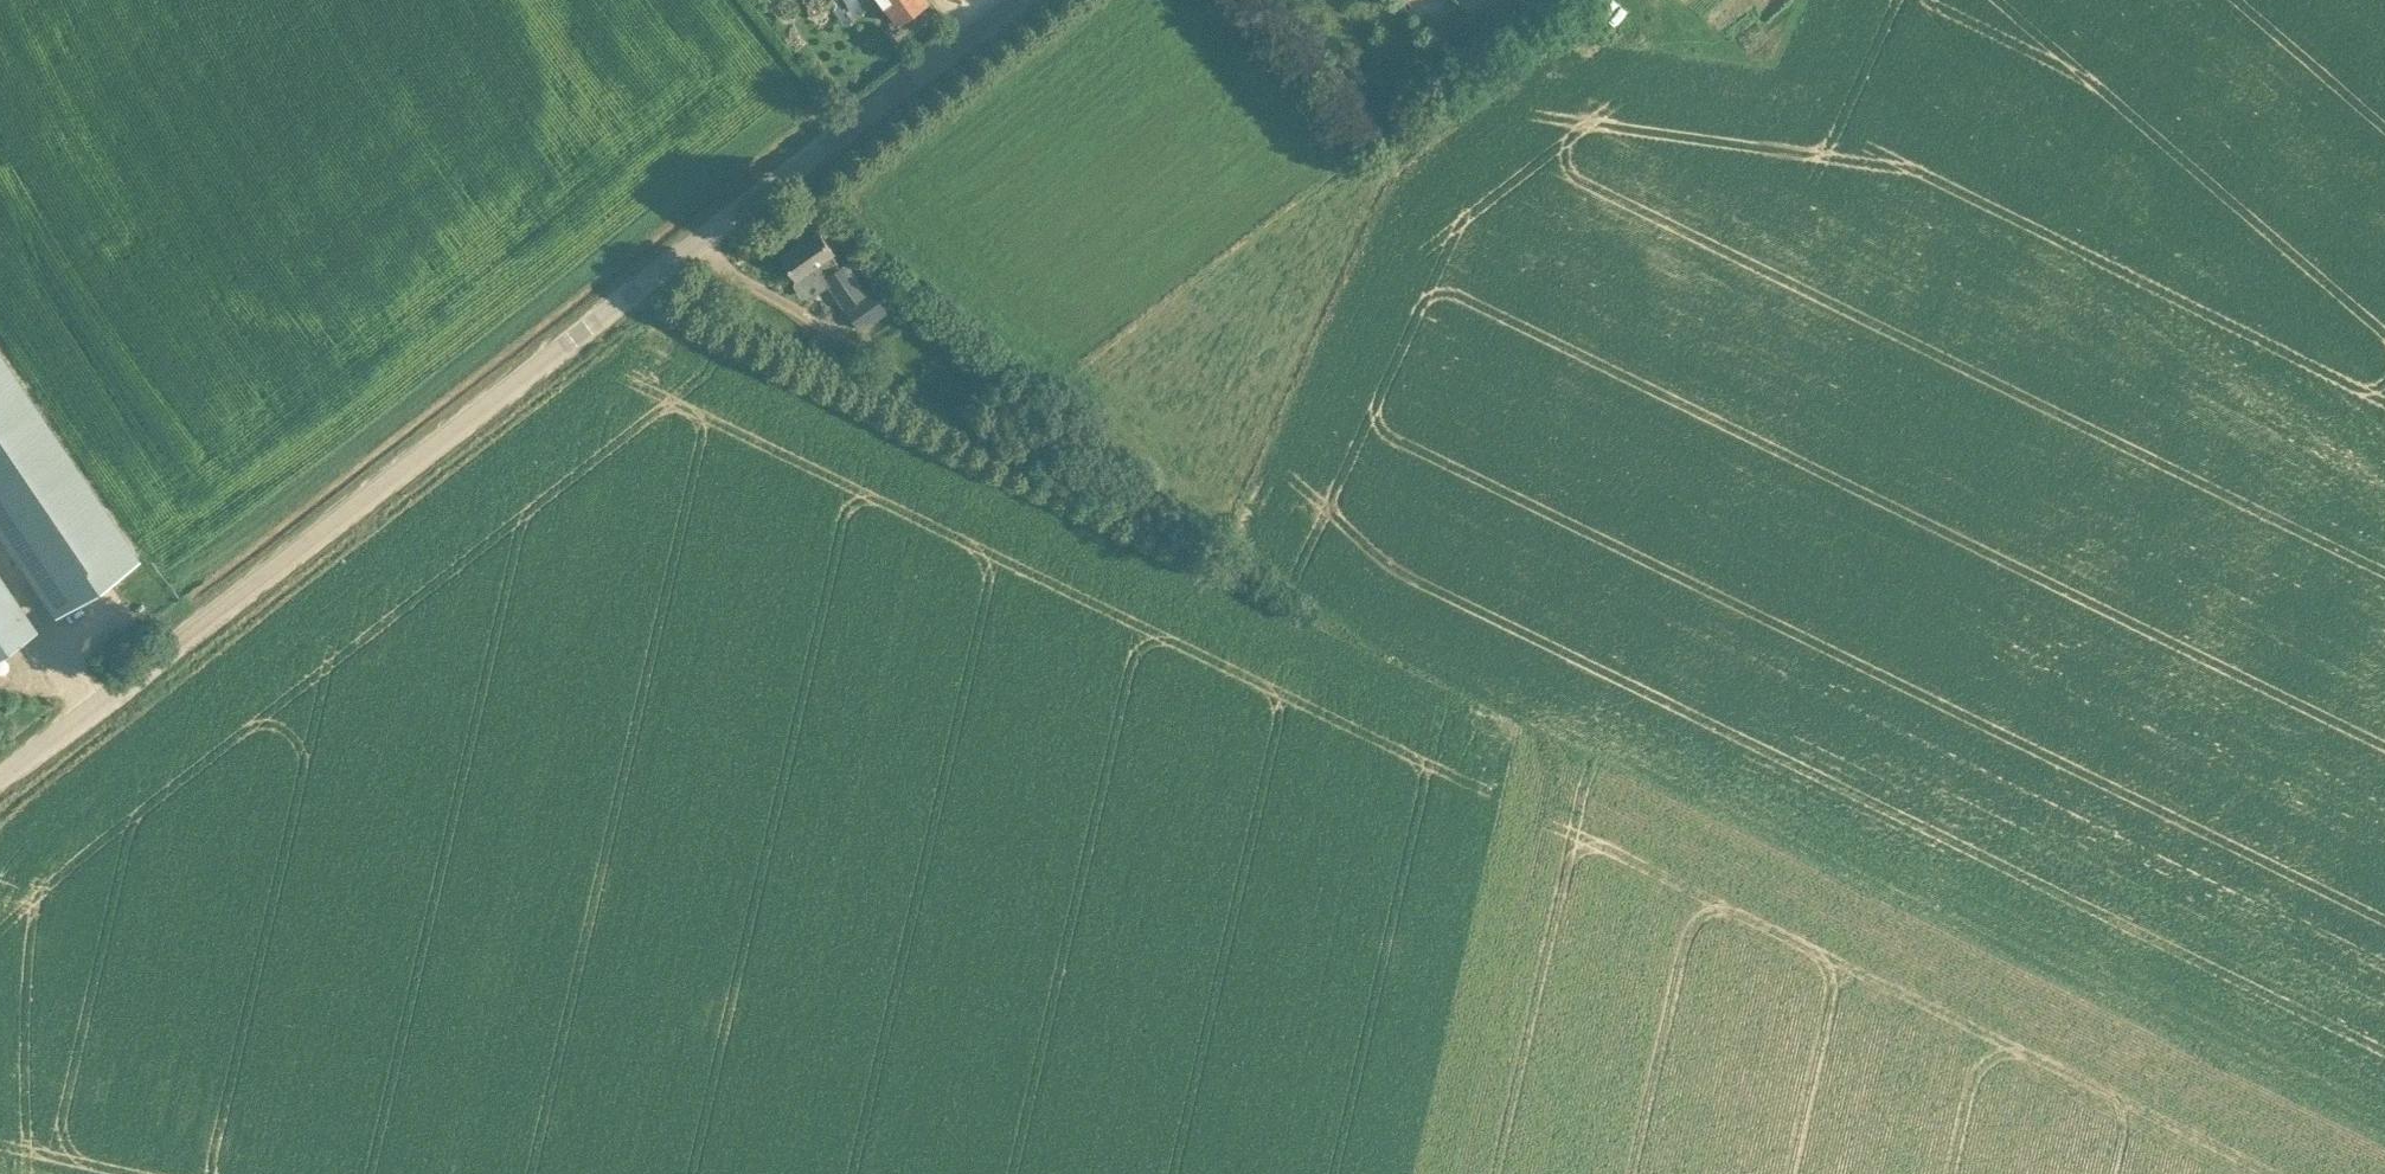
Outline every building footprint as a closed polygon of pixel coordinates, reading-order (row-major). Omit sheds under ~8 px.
[(899,23),(929,0),(881,0),(899,23)] [(1475,19),(1490,36),(1496,44),(1512,31),(1501,17),(1516,5),(1512,0),(1459,0),(1475,19)] [(878,283),(867,290),(846,260),(838,265),(830,253),(833,252),(818,229),(781,255),(796,275),(794,282),(802,294),(810,295),(829,283),(861,329),(894,304),(878,283)] [(136,560),(0,358),(0,527),(58,613),(112,576),(136,560)] [(34,628),(0,578),(0,652),(34,628)]
